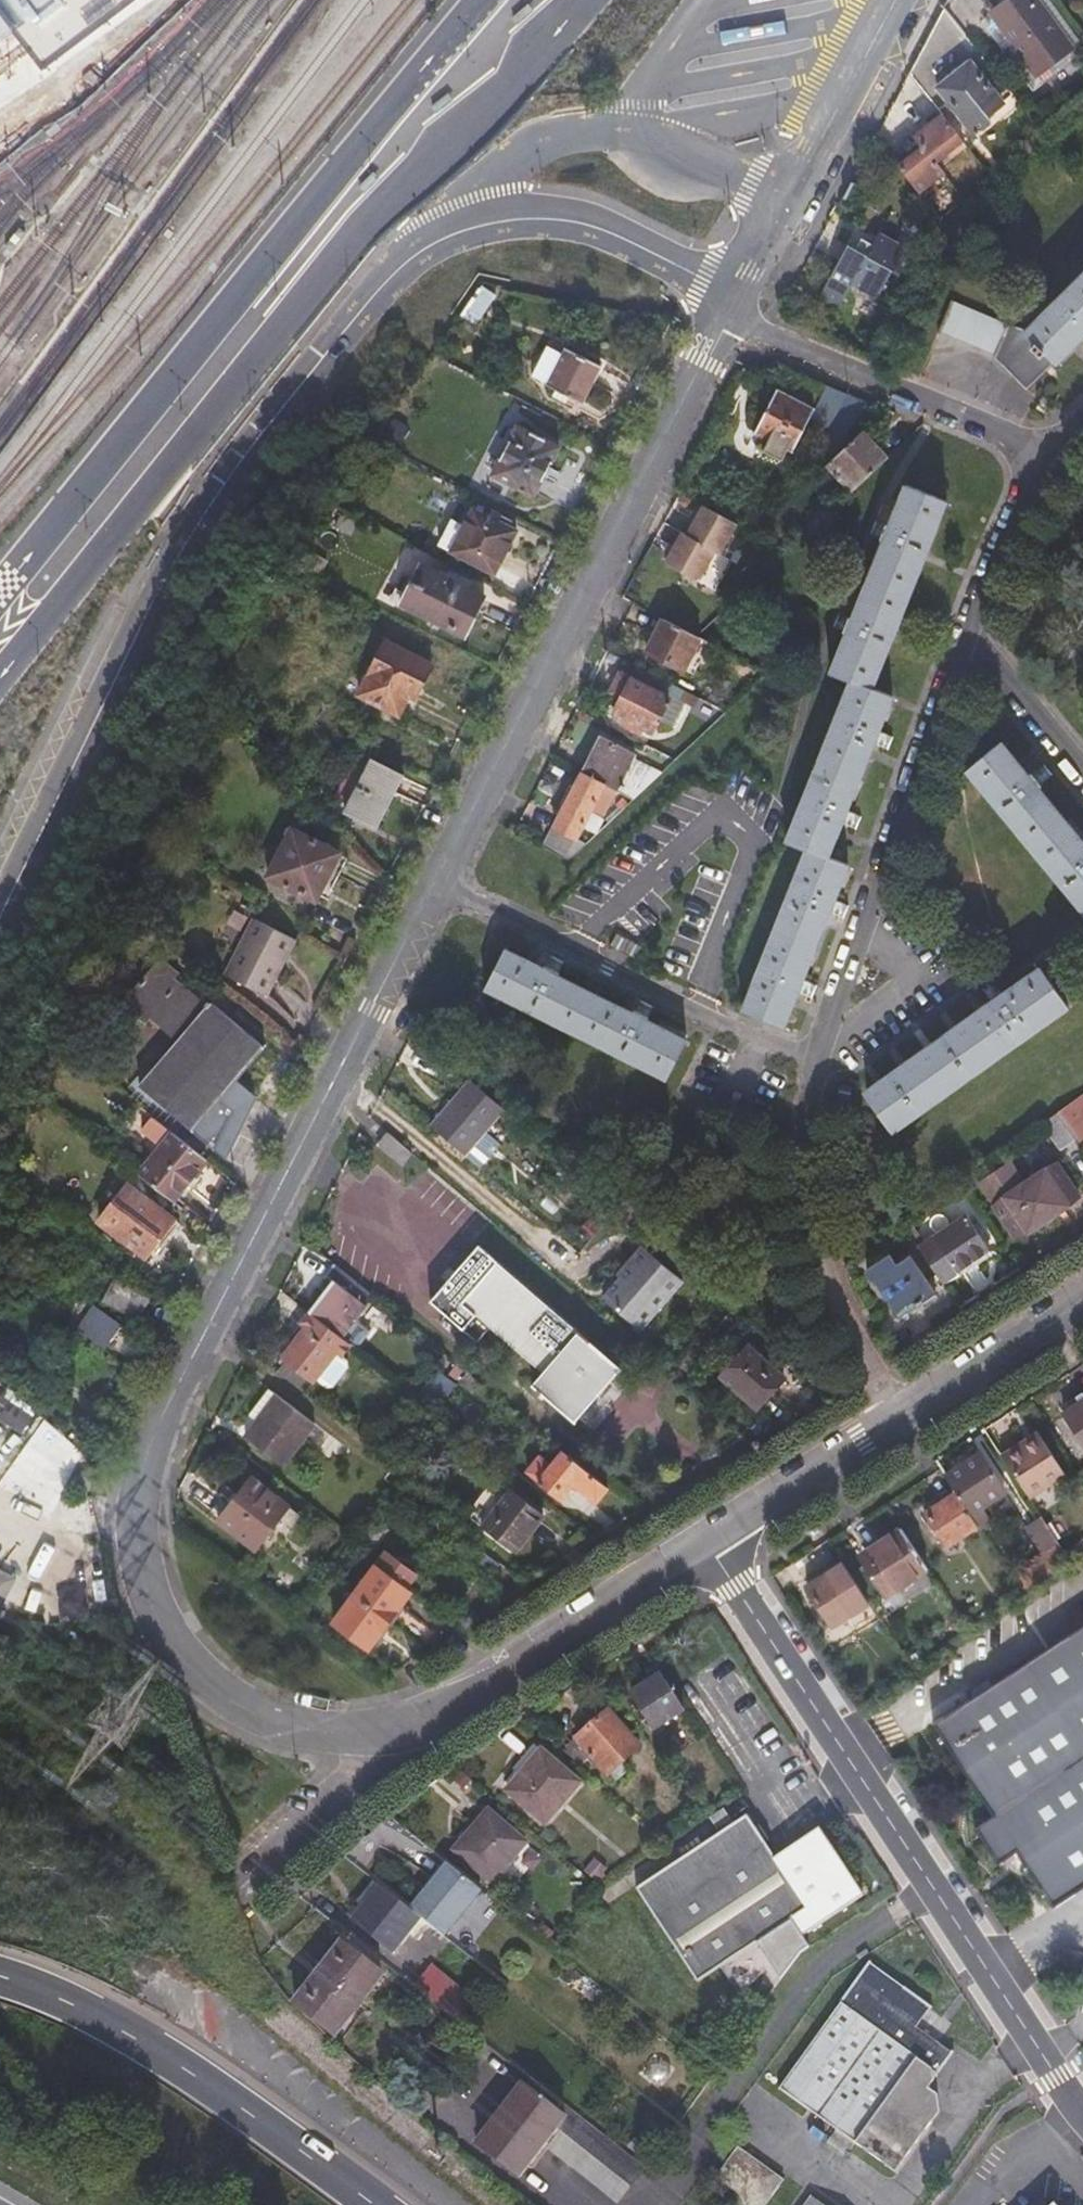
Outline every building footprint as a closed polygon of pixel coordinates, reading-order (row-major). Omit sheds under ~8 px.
[(14,31),(25,47),(42,71),(128,0),(0,0),(0,41),(14,31)] [(988,65),(1014,44),(1040,79),(1075,53),(1034,0),(1019,0),(999,15),(987,0),(967,0),(954,23),(988,65)] [(1050,0),(1034,0),(1075,53),(1082,47),(1082,44),(1050,0)] [(915,82),(938,111),(950,102),(976,133),(991,122),(987,115),(1012,95),(988,65),(954,23),(951,19),(915,82)] [(904,176),(924,200),(951,179),(943,168),(968,147),(949,123),(921,146),(929,156),(904,176)] [(821,298),(831,304),(841,310),(855,288),(879,302),(893,278),(900,282),(914,259),(901,252),(881,239),(875,249),(864,242),(857,253),(850,249),(821,298)] [(1082,339),(1082,280),(1030,334),(1014,327),(1000,363),(1028,391),(1055,363),(1058,365),(1082,339)] [(494,298),(482,290),(462,319),(475,327),(494,298)] [(943,334),(958,340),(970,310),(951,303),(938,336),(941,337),(943,334)] [(958,340),(973,346),(985,316),(970,310),(958,340)] [(973,346),(987,352),(999,321),(985,316),(973,346)] [(997,361),(1000,363),(1014,327),(999,321),(987,352),(998,356),(997,361)] [(527,374),(543,382),(559,353),(542,344),(527,374)] [(596,366),(561,348),(559,353),(543,382),(542,384),(577,402),(596,366)] [(832,422),(850,388),(826,379),(817,396),(780,377),(757,419),(795,438),(809,411),(832,422)] [(554,445),(512,423),(487,471),(530,493),(554,445)] [(855,483),(890,450),(865,424),(830,456),(855,483)] [(950,494),(910,478),(892,517),(879,512),(873,525),(887,531),(854,611),(840,606),(835,618),(848,624),(832,665),(852,674),(787,839),(806,846),(742,1011),(782,1027),(796,991),(810,997),(816,984),(802,977),(827,912),(841,918),(847,905),(832,898),(846,863),(827,855),(840,821),(853,826),(858,814),(845,809),(872,740),(885,745),(890,734),(877,728),(891,691),(874,684),(950,494)] [(731,521),(697,503),(681,534),(675,531),(660,560),(691,577),(697,572),(709,550),(714,553),(731,521)] [(511,531),(470,509),(456,536),(444,530),(436,546),(490,573),(511,531)] [(481,595),(419,564),(399,603),(461,635),(481,595)] [(688,676),(705,644),(693,637),(659,619),(642,652),(688,676)] [(426,666),(381,644),(354,696),(395,717),(405,695),(411,697),(426,666)] [(671,687),(634,668),(627,681),(618,676),(608,695),(617,700),(610,715),(647,733),(671,687)] [(1001,736),(966,763),(1082,912),(1082,841),(1037,782),(1049,772),(1040,762),(1029,771),(1001,736)] [(598,737),(578,775),(613,792),(632,755),(598,737)] [(398,776),(370,762),(343,814),(372,829),(398,776)] [(554,827),(541,851),(562,862),(588,812),(600,817),(613,792),(578,775),(552,826),(554,827)] [(336,853),(288,828),(263,878),(311,902),(314,897),(322,901),(343,860),(335,855),(336,853)] [(264,995),(293,938),(251,916),(223,974),(264,995)] [(541,969),(502,950),(483,991),(663,1079),(683,1040),(642,1020),(649,1005),(637,999),(629,1013),(551,974),(558,960),(548,954),(541,969)] [(164,954),(128,995),(150,1014),(153,1011),(179,1036),(140,1079),(211,1141),(227,1110),(214,1097),(259,1046),(210,1001),(206,1004),(177,978),(183,971),(164,954)] [(982,985),(989,996),(994,1003),(869,1093),(860,1099),(884,1134),(1064,1006),(1036,964),(999,991),(990,979),(982,985)] [(994,1003),(989,996),(864,1086),(869,1093),(994,1003)] [(425,1120),(460,1150),(497,1108),(461,1077),(425,1120)] [(1082,1154),(1082,1094),(1082,1091),(1054,1111),(1072,1138),(1082,1154)] [(1054,1111),(1038,1123),(1057,1150),(1072,1138),(1054,1111)] [(172,1198),(206,1155),(156,1113),(145,1127),(161,1140),(137,1171),(172,1198)] [(403,1147),(379,1127),(370,1137),(394,1158),(403,1147)] [(1021,1184),(1006,1162),(975,1184),(1013,1237),(1073,1194),(1051,1163),(1021,1184)] [(188,1233),(137,1191),(109,1226),(160,1268),(188,1233)] [(903,1231),(938,1282),(986,1249),(963,1214),(921,1243),(910,1226),(903,1231)] [(616,1366),(471,1243),(424,1300),(470,1340),(485,1323),(541,1371),(529,1385),(570,1420),(616,1366)] [(678,1282),(637,1247),(620,1265),(624,1269),(598,1299),(635,1331),(678,1282)] [(931,1292),(906,1255),(892,1264),(885,1253),(862,1269),(872,1283),(875,1281),(899,1315),(931,1292)] [(341,1269),(308,1310),(315,1315),(341,1336),(342,1335),(355,1319),(374,1295),(341,1269)] [(159,1301),(124,1284),(113,1307),(148,1325),(159,1301)] [(341,1336),(315,1315),(282,1357),(312,1381),(345,1339),(341,1336)] [(89,1340),(114,1359),(131,1335),(106,1317),(89,1340)] [(370,1330),(355,1319),(342,1335),(357,1347),(370,1330)] [(17,1369),(20,1368),(30,1373),(47,1363),(36,1347),(29,1352),(28,1350),(23,1353),(17,1341),(5,1347),(0,1347),(0,1357),(17,1369)] [(782,1378),(746,1347),(719,1378),(755,1409),(782,1378)] [(17,1369),(0,1357),(0,1377),(17,1369)] [(429,1406),(434,1410),(467,1371),(458,1364),(445,1380),(448,1382),(429,1406)] [(270,1391),(260,1384),(241,1410),(250,1417),(270,1391)] [(270,1391),(250,1417),(237,1434),(276,1464),(309,1421),(270,1391)] [(1064,1416),(1082,1444),(1082,1403),(1064,1416)] [(46,1416),(28,1437),(69,1471),(87,1449),(46,1416)] [(1023,1447),(1038,1438),(1036,1436),(1021,1445),(1023,1447)] [(1021,1445),(1000,1458),(1027,1500),(1064,1477),(1038,1438),(1023,1447),(1021,1445)] [(594,1502),(607,1486),(563,1450),(552,1464),(541,1455),(529,1469),(540,1479),(538,1481),(560,1498),(573,1485),(594,1502)] [(978,1454),(943,1476),(954,1493),(976,1528),(979,1532),(990,1524),(983,1514),(991,1509),(994,1513),(998,1510),(995,1506),(998,1504),(995,1499),(1003,1494),(978,1454)] [(294,1511),(245,1474),(222,1503),(214,1496),(204,1508),(213,1516),(212,1518),(249,1547),(275,1515),(285,1523),(294,1511)] [(507,1489),(478,1526),(510,1551),(538,1514),(507,1489)] [(976,1528),(954,1493),(923,1513),(945,1549),(976,1528)] [(1007,1576),(1019,1595),(1068,1561),(1060,1550),(1038,1517),(1024,1527),(1040,1553),(1007,1576)] [(925,1568),(900,1528),(858,1556),(883,1595),(925,1568)] [(1068,1561),(1082,1550),(1082,1535),(1060,1550),(1068,1561)] [(502,1571),(475,1550),(465,1564),(492,1584),(502,1571)] [(384,1552),(379,1558),(407,1579),(412,1573),(384,1552)] [(351,1595),(384,1620),(405,1591),(400,1588),(407,1579),(379,1558),(351,1595)] [(867,1600),(843,1560),(806,1584),(831,1624),(844,1615),(867,1600)] [(361,1649),(384,1620),(351,1595),(328,1624),(361,1649)] [(854,1631),(878,1617),(867,1600),(844,1615),(854,1631)] [(928,1723),(988,1814),(969,1828),(993,1862),(1012,1850),(1050,1906),(1082,1884),(1082,1620),(928,1723)] [(681,1711),(659,1676),(629,1696),(652,1729),(681,1711)] [(607,1713),(563,1752),(578,1765),(588,1757),(605,1776),(637,1748),(607,1713)] [(569,1779),(535,1750),(505,1786),(539,1815),(569,1779)] [(521,1837),(485,1806),(451,1846),(487,1877),(521,1837)] [(860,1895),(818,1830),(774,1858),(745,1815),(635,1890),(697,1983),(791,1920),(800,1935),(860,1895)] [(425,1923),(440,1936),(476,1892),(441,1865),(407,1909),(417,1917),(425,1923)] [(407,1909),(378,1886),(351,1920),(390,1951),(405,1933),(417,1917),(407,1909)] [(413,1939),(425,1923),(417,1917),(405,1933),(413,1939)] [(294,2004),(333,2035),(381,1975),(379,1973),(386,1964),(351,1937),(344,1946),(341,1943),(294,2001),(294,2004)] [(935,2008),(876,1965),(784,2090),(848,2136),(843,2142),(855,2150),(860,2143),(902,2173),(945,2114),(943,2096),(932,2088),(956,2054),(921,2029),(935,2008)] [(444,2010),(459,1990),(428,1966),(413,1986),(444,2010)] [(445,2010),(451,2016),(466,1996),(459,1990),(444,2010),(445,2010)] [(544,2145),(618,2202),(643,2167),(530,2078),(523,2086),(520,2084),(474,2141),(518,2176),(544,2145)] [(744,2149),(722,2180),(746,2198),(749,2204),(774,2204),(790,2182),(744,2149)] [(811,2194),(803,2204),(826,2204),(811,2194)]
